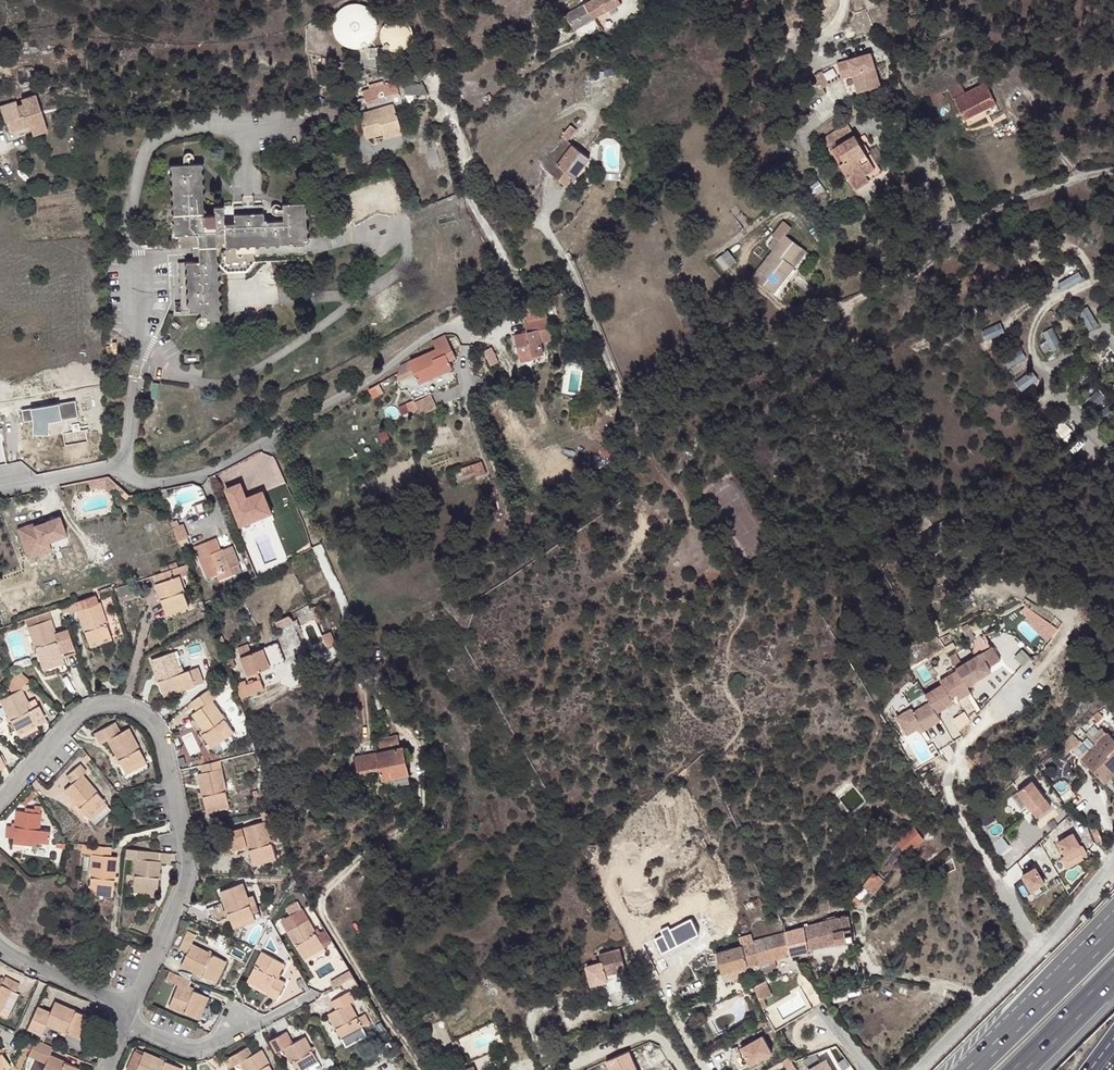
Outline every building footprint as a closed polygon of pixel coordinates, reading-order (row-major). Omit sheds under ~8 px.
[(594,19),(620,4),(619,0),(592,0),(586,4),(594,19)] [(378,29),(378,25),(378,20),(376,15),(372,9),(368,6),(364,4),(360,3),(356,2),(351,3),(347,4),(343,7),(340,9),(337,12),(335,17),(334,20),(333,25),(334,29),(335,33),(336,36),(339,40),(342,43),(346,45),(351,47),(355,47),(359,47),(364,46),(368,43),(371,41),(374,37),(376,33),(378,29)] [(574,29),(594,19),(586,4),(566,14),(574,29)] [(412,40),(413,34),(412,27),(408,22),(404,19),(398,18),(391,19),(387,22),(383,27),(382,31),(381,34),(382,39),(385,44),(390,48),(393,49),(396,50),(402,49),(406,47),(408,45),(412,40)] [(883,20),(877,23),(881,33),(887,31),(883,20)] [(842,48),(845,64),(856,61),(860,79),(883,74),(876,41),(842,48)] [(384,47),(369,48),(370,57),(385,56),(384,47)] [(856,61),(845,64),(849,81),(860,79),(856,61)] [(367,78),(351,78),(352,87),(368,86),(367,78)] [(366,101),(391,94),(399,91),(396,80),(363,89),(366,101)] [(423,84),(422,82),(405,80),(405,90),(423,84)] [(965,93),(960,82),(947,88),(952,99),(954,97),(964,119),(996,103),(986,83),(965,93)] [(405,94),(429,95),(423,84),(405,90),(405,94)] [(808,97),(805,91),(796,96),(799,102),(808,97)] [(941,92),(931,96),(933,101),(943,96),(941,92)] [(5,120),(7,119),(11,130),(24,126),(26,132),(32,130),(33,135),(48,130),(35,94),(21,98),(22,102),(16,104),(15,100),(0,105),(0,106),(5,120)] [(402,133),(393,103),(359,113),(366,137),(382,133),(384,138),(402,133)] [(7,119),(5,120),(10,137),(26,132),(24,126),(11,130),(7,119)] [(827,142),(850,128),(847,123),(824,137),(827,142)] [(571,144),(569,141),(567,139),(578,130),(573,125),(536,158),(546,170),(567,185),(573,176),(574,177),(589,158),(571,144)] [(860,145),(850,128),(827,142),(855,188),(878,174),(860,145)] [(878,174),(883,172),(865,142),(860,145),(878,174)] [(435,151),(425,155),(429,166),(439,162),(435,151)] [(219,319),(217,272),(216,261),(221,260),(228,268),(244,267),(253,257),(253,243),(284,241),(284,243),(304,241),(302,202),(282,204),(283,220),(264,221),(263,206),(234,207),(234,222),(224,223),(223,206),(214,206),(214,214),(203,214),(200,163),(171,165),(175,234),(181,234),(181,248),(193,247),(194,262),(179,262),(181,302),(175,302),(175,312),(200,310),(201,316),(207,315),(207,320),(219,319)] [(344,214),(339,216),(344,226),(348,224),(344,214)] [(652,214),(643,217),(647,226),(656,222),(652,214)] [(786,235),(790,231),(792,227),(784,221),(773,235),(775,236),(781,241),(753,276),(774,292),(795,266),(789,263),(782,257),(788,250),(795,255),(802,247),(786,235)] [(726,269),(739,260),(732,249),(719,258),(726,269)] [(788,250),(782,257),(789,263),(795,255),(788,250)] [(261,271),(266,292),(279,289),(274,268),(261,271)] [(1067,288),(1087,278),(1083,271),(1063,281),(1067,288)] [(679,290),(670,293),(677,310),(685,307),(679,290)] [(544,305),(525,309),(529,322),(547,318),(544,305)] [(686,310),(678,313),(680,318),(688,315),(686,310)] [(539,330),(550,327),(547,318),(529,322),(526,323),(528,332),(515,335),(521,359),(545,353),(539,330)] [(1005,321),(985,329),(989,338),(1008,330),(1005,321)] [(1057,327),(1043,332),(1051,351),(1064,346),(1057,327)] [(437,349),(411,361),(416,372),(420,382),(434,376),(453,367),(449,361),(455,358),(445,335),(433,340),(437,349)] [(416,372),(411,361),(401,365),(398,374),(400,380),(416,372)] [(437,382),(434,376),(420,382),(423,388),(437,382)] [(414,400),(406,404),(411,412),(429,404),(425,396),(415,401),(414,400)] [(80,401),(26,405),(27,419),(40,418),(41,432),(57,431),(56,418),(81,416),(80,401)] [(108,476),(95,479),(97,486),(97,487),(106,486),(112,479),(108,476)] [(95,479),(88,480),(90,488),(97,486),(95,479)] [(112,479),(106,486),(111,491),(116,484),(112,479)] [(242,483),(228,489),(241,522),(272,510),(265,492),(248,498),(242,483)] [(159,490),(161,496),(162,499),(169,497),(165,487),(159,490)] [(159,490),(146,492),(147,499),(161,496),(159,490)] [(208,500),(194,505),(197,513),(210,508),(208,500)] [(273,514),(272,510),(241,522),(243,526),(273,514)] [(34,523),(18,528),(29,558),(60,548),(56,538),(67,535),(60,516),(46,521),(40,523),(35,525),(34,523)] [(173,528),(179,541),(188,537),(183,524),(179,526),(173,528)] [(218,581),(234,575),(226,555),(223,549),(221,549),(217,538),(195,546),(208,577),(216,574),(218,581)] [(234,575),(242,571),(234,552),(226,555),(234,575)] [(188,564),(190,571),(196,568),(193,561),(188,564)] [(179,576),(191,572),(190,571),(188,564),(187,563),(154,575),(157,583),(179,576)] [(188,601),(179,576),(157,583),(166,609),(188,601)] [(98,602),(95,595),(83,599),(61,606),(64,615),(78,610),(89,642),(110,635),(99,602),(98,602)] [(190,607),(188,601),(166,609),(168,614),(190,607)] [(1025,614),(1030,610),(1024,603),(1019,609),(1025,614)] [(319,605),(311,608),(315,619),(323,615),(319,605)] [(1056,627),(1030,610),(1025,614),(1023,617),(1046,639),(1056,627)] [(290,615),(275,621),(277,627),(292,620),(290,615)] [(63,656),(76,651),(68,628),(56,632),(51,619),(29,626),(44,673),(58,668),(60,673),(68,670),(63,656)] [(23,630),(8,635),(19,666),(33,661),(23,630)] [(323,638),(327,648),(335,644),(331,634),(323,638)] [(112,640),(110,635),(89,642),(91,647),(112,640)] [(360,641),(352,645),(355,652),(363,648),(360,641)] [(251,653),(241,657),(248,676),(284,661),(277,643),(251,653)] [(225,644),(220,646),(229,670),(233,669),(230,661),(231,660),(225,644)] [(237,648),(241,657),(251,653),(247,644),(237,648)] [(989,645),(981,650),(984,656),(989,664),(998,659),(989,645)] [(1025,650),(1019,656),(1028,663),(1033,657),(1025,650)] [(151,660),(163,692),(184,684),(186,689),(196,685),(190,670),(181,674),(173,652),(151,660)] [(955,670),(964,684),(988,669),(981,658),(978,652),(954,667),(955,670)] [(199,667),(190,670),(196,685),(204,682),(199,667)] [(15,671),(28,683),(30,680),(17,669),(15,671)] [(964,684),(955,670),(938,681),(940,684),(924,694),(928,701),(935,712),(952,701),(949,697),(955,693),(966,686),(964,684)] [(22,689),(28,683),(15,671),(9,678),(22,689)] [(236,689),(240,699),(265,688),(261,678),(247,684),(236,689)] [(245,680),(234,684),(236,689),(247,684),(245,680)] [(184,684),(163,692),(165,697),(186,689),(184,684)] [(213,686),(190,702),(196,711),(192,714),(206,732),(203,734),(209,743),(231,728),(212,700),(219,695),(213,686)] [(966,686),(955,693),(957,698),(968,691),(966,686)] [(32,709),(22,689),(1,699),(16,730),(36,720),(39,725),(48,720),(40,705),(32,709)] [(910,708),(896,716),(906,733),(916,727),(920,724),(923,728),(939,718),(935,712),(928,701),(912,711),(910,708)] [(36,720),(16,730),(19,735),(39,725),(36,720)] [(108,739),(116,754),(121,763),(124,769),(145,758),(129,728),(121,732),(115,722),(95,733),(101,743),(108,739)] [(231,728),(209,743),(212,747),(234,732),(231,728)] [(1080,741),(1073,732),(1057,745),(1064,753),(1064,754),(1080,741)] [(1107,733),(1082,758),(1105,781),(1113,772),(1113,740),(1107,733)] [(383,738),(386,749),(406,745),(404,734),(383,738)] [(403,747),(378,753),(386,788),(411,782),(403,747)] [(121,763),(116,754),(112,755),(117,765),(121,763)] [(147,763),(145,758),(124,769),(127,774),(147,763)] [(219,759),(200,764),(203,772),(198,774),(207,808),(230,802),(219,759)] [(1037,768),(1032,761),(1025,766),(1030,773),(1037,768)] [(84,811),(88,816),(105,801),(83,774),(86,771),(80,764),(67,776),(73,783),(65,789),(80,807),(76,810),(80,814),(84,811)] [(1051,805),(1032,781),(1018,791),(1037,816),(1051,805)] [(39,792),(34,788),(28,795),(32,799),(39,792)] [(105,801),(88,816),(91,820),(108,805),(105,801)] [(230,802),(207,808),(208,813),(231,807),(230,802)] [(267,822),(276,819),(273,809),(261,812),(264,821),(266,821),(267,822)] [(17,810),(14,839),(38,841),(49,843),(51,831),(39,829),(41,813),(17,810)] [(270,833),(267,822),(266,821),(264,821),(228,832),(233,850),(249,845),(253,859),(276,853),(273,845),(280,843),(277,831),(270,833)] [(914,827),(899,840),(906,854),(924,839),(914,827)] [(1005,840),(999,832),(986,841),(993,850),(1005,840)] [(1057,842),(1065,855),(1081,846),(1073,833),(1057,842)] [(38,841),(14,839),(13,844),(37,847),(38,841)] [(111,856),(112,847),(87,844),(86,853),(94,854),(90,888),(114,890),(117,856),(111,856)] [(159,852),(126,848),(126,858),(136,859),(133,886),(158,888),(160,860),(158,860),(159,852)] [(276,853),(253,859),(255,865),(278,858),(276,853)] [(1044,882),(1035,867),(1022,874),(1031,890),(1044,882)] [(885,879),(875,871),(851,901),(858,906),(869,891),(873,894),(885,879)] [(241,882),(220,891),(235,927),(257,919),(253,911),(259,909),(254,896),(248,898),(241,882)] [(158,888),(133,886),(133,892),(157,894),(158,888)] [(113,897),(114,890),(90,888),(90,895),(113,897)] [(759,895),(744,904),(749,913),(764,903),(759,895)] [(777,911),(772,899),(764,903),(769,915),(777,911)] [(302,955),(323,943),(317,933),(302,908),(284,919),(290,930),(288,931),(302,955)] [(787,932),(792,954),(854,939),(849,915),(836,918),(836,916),(828,917),(829,920),(805,926),(805,928),(787,932)] [(323,943),(331,938),(325,928),(317,933),(323,943)] [(213,980),(223,959),(191,944),(196,934),(187,930),(179,948),(188,952),(181,965),(213,980)] [(755,941),(760,962),(792,954),(787,932),(755,941)] [(694,937),(685,941),(689,950),(697,946),(694,937)] [(755,941),(743,944),(749,965),(760,962),(755,941)] [(325,948),(323,943),(302,955),(305,960),(325,948)] [(749,965),(743,944),(730,948),(729,944),(723,945),(725,950),(715,952),(721,973),(749,965)] [(593,985),(609,980),(607,974),(613,973),(626,969),(620,948),(598,954),(601,962),(598,963),(596,955),(592,956),(595,964),(587,966),(593,985)] [(264,952),(251,977),(271,987),(269,992),(267,994),(277,999),(286,981),(277,977),(285,963),(282,961),(272,956),(264,952)] [(274,953),(272,956),(282,961),(283,958),(274,953)] [(227,961),(223,959),(213,980),(217,982),(227,961)] [(573,970),(574,968),(573,966),(572,964),(571,962),(568,962),(566,962),(564,963),(563,964),(562,967),(562,969),(563,971),(564,972),(566,973),(568,974),(570,973),(572,972),(573,970)] [(117,971),(108,967),(103,979),(111,983),(117,971)] [(356,970),(336,978),(339,985),(359,976),(356,970)] [(187,987),(191,979),(176,973),(172,981),(179,984),(169,1006),(195,1017),(205,995),(187,987)] [(2,1011),(13,990),(17,991),(21,983),(6,976),(5,979),(0,977),(0,1010),(2,1011)] [(271,987),(251,977),(249,981),(269,992),(271,987)] [(863,993),(861,986),(847,989),(849,996),(863,993)] [(632,989),(599,1000),(603,1012),(636,1001),(632,989)] [(13,990),(2,1011),(7,1013),(17,991),(13,990)] [(329,1013),(342,1038),(353,1033),(356,1037),(357,1040),(368,1035),(363,1026),(358,1017),(350,1002),(353,1000),(348,992),(332,1001),(336,1009),(329,1013)] [(210,997),(205,995),(195,1017),(200,1019),(210,997)] [(52,1012),(38,1007),(29,1028),(43,1034),(47,1024),(78,1037),(87,1015),(56,1002),(52,1012)] [(365,1013),(358,1017),(363,1026),(370,1023),(365,1013)] [(92,1018),(87,1015),(78,1037),(83,1039),(92,1018)] [(353,1033),(342,1038),(345,1043),(356,1037),(353,1033)] [(764,1034),(743,1047),(752,1063),(773,1051),(764,1034)] [(295,1069),(303,1069),(319,1062),(304,1036),(283,1048),(295,1069)] [(54,1047),(36,1040),(30,1055),(47,1062),(44,1069),(74,1069),(75,1067),(50,1056),(54,1047)] [(225,1059),(230,1068),(240,1062),(245,1069),(273,1069),(261,1050),(253,1055),(248,1046),(225,1059)] [(9,1061),(0,1048),(0,1067),(9,1061)] [(128,1069),(174,1069),(177,1065),(144,1051),(143,1053),(136,1051),(135,1050),(127,1069),(128,1069)] [(827,1059),(810,1069),(811,1069),(833,1069),(827,1059)] [(9,1061),(0,1067),(0,1069),(7,1069),(12,1066),(9,1061)] [(303,1069),(313,1069),(321,1065),(319,1062),(303,1069)]
